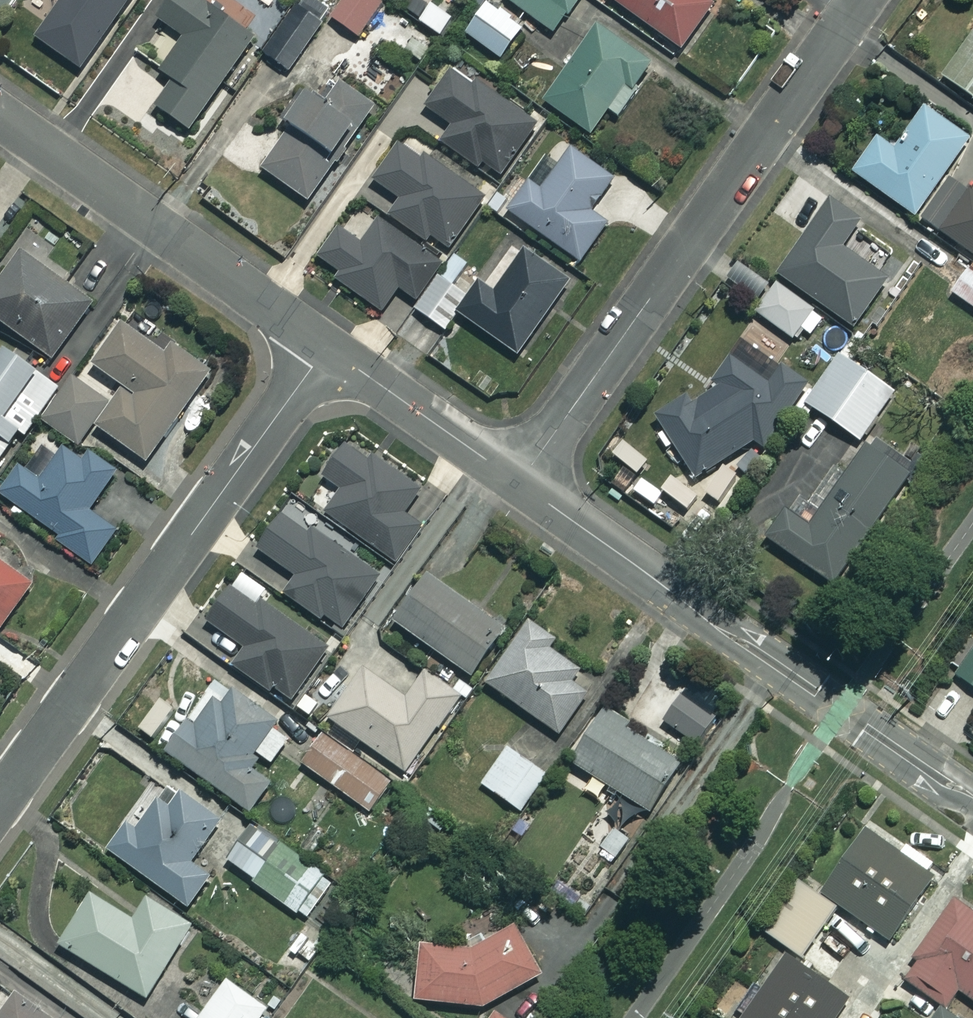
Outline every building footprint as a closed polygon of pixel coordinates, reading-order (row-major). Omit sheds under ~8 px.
[(34,38),(82,71),(130,0),(60,0),(34,38)] [(195,0),(166,0),(154,18),(183,38),(160,72),(173,81),(154,107),(189,131),(252,38),(195,0)] [(376,0),(341,0),(329,17),(359,38),(382,4),(376,0)] [(577,0),(509,0),(551,33),(577,0)] [(679,49),(714,0),(610,0),(679,49)] [(324,25),(296,4),(260,52),(289,73),(324,25)] [(619,118),(640,89),(634,85),(649,64),(594,25),(541,100),(589,134),(607,109),(619,118)] [(941,76),(972,99),(972,31),(941,76)] [(411,32),(399,47),(420,64),(432,49),(411,32)] [(438,144),(476,171),(480,166),(499,180),(536,127),(453,69),(425,109),(451,126),(438,144)] [(279,121),(289,128),(259,169),(306,202),(375,105),(341,81),(326,104),(303,87),(279,121)] [(969,139),(924,106),(892,149),(876,137),(851,171),(912,216),(969,139)] [(611,179),(558,141),(508,211),(578,261),(605,223),(588,211),(611,179)] [(483,198),(400,142),(373,182),(398,200),(388,215),(426,241),(429,237),(448,250),(483,198)] [(951,179),(922,219),(972,256),(972,195),(951,179)] [(858,221),(828,200),(776,274),(852,327),(885,279),(840,248),(858,221)] [(335,274),(332,278),(378,313),(397,288),(415,301),(441,266),(380,220),(361,245),(340,230),(317,260),(335,274)] [(445,332),(458,314),(515,355),(567,282),(516,245),(488,284),(453,259),(415,311),(445,332)] [(20,252),(0,280),(0,323),(52,359),(92,303),(20,252)] [(947,293),(972,311),(972,266),(969,263),(947,293)] [(810,308),(774,282),(753,311),(789,337),(810,308)] [(164,355),(121,324),(85,375),(76,368),(40,419),(77,446),(92,425),(145,463),(210,372),(172,345),(164,355)] [(867,349),(849,336),(803,403),(858,441),(893,392),(856,366),(867,349)] [(1,350),(0,351),(0,457),(17,432),(23,436),(57,388),(1,350)] [(684,393),(651,414),(691,479),(750,443),(761,450),(807,382),(781,364),(769,383),(725,353),(708,380),(717,386),(690,403),(684,393)] [(913,467),(871,437),(808,527),(785,511),(765,539),(830,584),(913,467)] [(368,463),(343,445),(320,477),(340,491),(324,514),(392,562),(418,525),(402,514),(419,492),(371,458),(368,463)] [(62,448),(39,481),(18,466),(0,491),(0,493),(59,535),(56,539),(91,563),(114,530),(87,511),(113,474),(86,454),(80,461),(62,448)] [(304,536),(277,518),(256,550),(295,576),(283,594),(340,632),(377,575),(308,530),(304,536)] [(32,584),(0,560),(0,627),(32,584)] [(500,628),(423,576),(392,622),(468,675),(500,628)] [(258,609),(228,588),(204,622),(243,649),(232,666),(288,705),(328,647),(263,601),(258,609)] [(553,640),(527,622),(484,683),(557,734),(586,693),(574,684),(583,672),(547,648),(553,640)] [(948,670),(972,688),(972,636),(948,670)] [(404,700),(362,669),(327,716),(403,772),(457,698),(423,673),(404,700)] [(292,735),(214,678),(162,749),(247,812),(272,778),(265,772),(292,735)] [(712,715),(681,695),(662,723),(694,743),(712,715)] [(633,725),(605,707),(569,762),(646,812),(677,764),(628,732),(633,725)] [(390,783),(322,734),(301,763),(369,813),(390,783)] [(541,772),(506,748),(480,784),(515,809),(541,772)] [(217,819),(175,792),(165,808),(144,795),(107,852),(190,906),(209,875),(189,862),(217,819)] [(330,884),(253,830),(229,865),(306,919),(330,884)] [(885,940),(930,877),(924,873),(933,860),(907,842),(898,854),(864,830),(819,892),(885,940)] [(835,908),(797,882),(763,931),(800,957),(835,908)] [(131,920),(90,892),(56,942),(143,1000),(191,927),(146,897),(131,920)] [(954,899),(901,979),(944,1008),(956,990),(972,1002),(972,911),(954,899)] [(540,973),(513,927),(452,950),(420,947),(416,1001),(484,1005),(540,973)] [(784,956),(741,1017),(834,1017),(847,1000),(784,956)] [(225,979),(198,1017),(257,1017),(265,1007),(225,979)] [(0,985),(0,1017),(46,1017),(0,985)] [(939,1009),(933,1017),(952,1017),(939,1009)]
